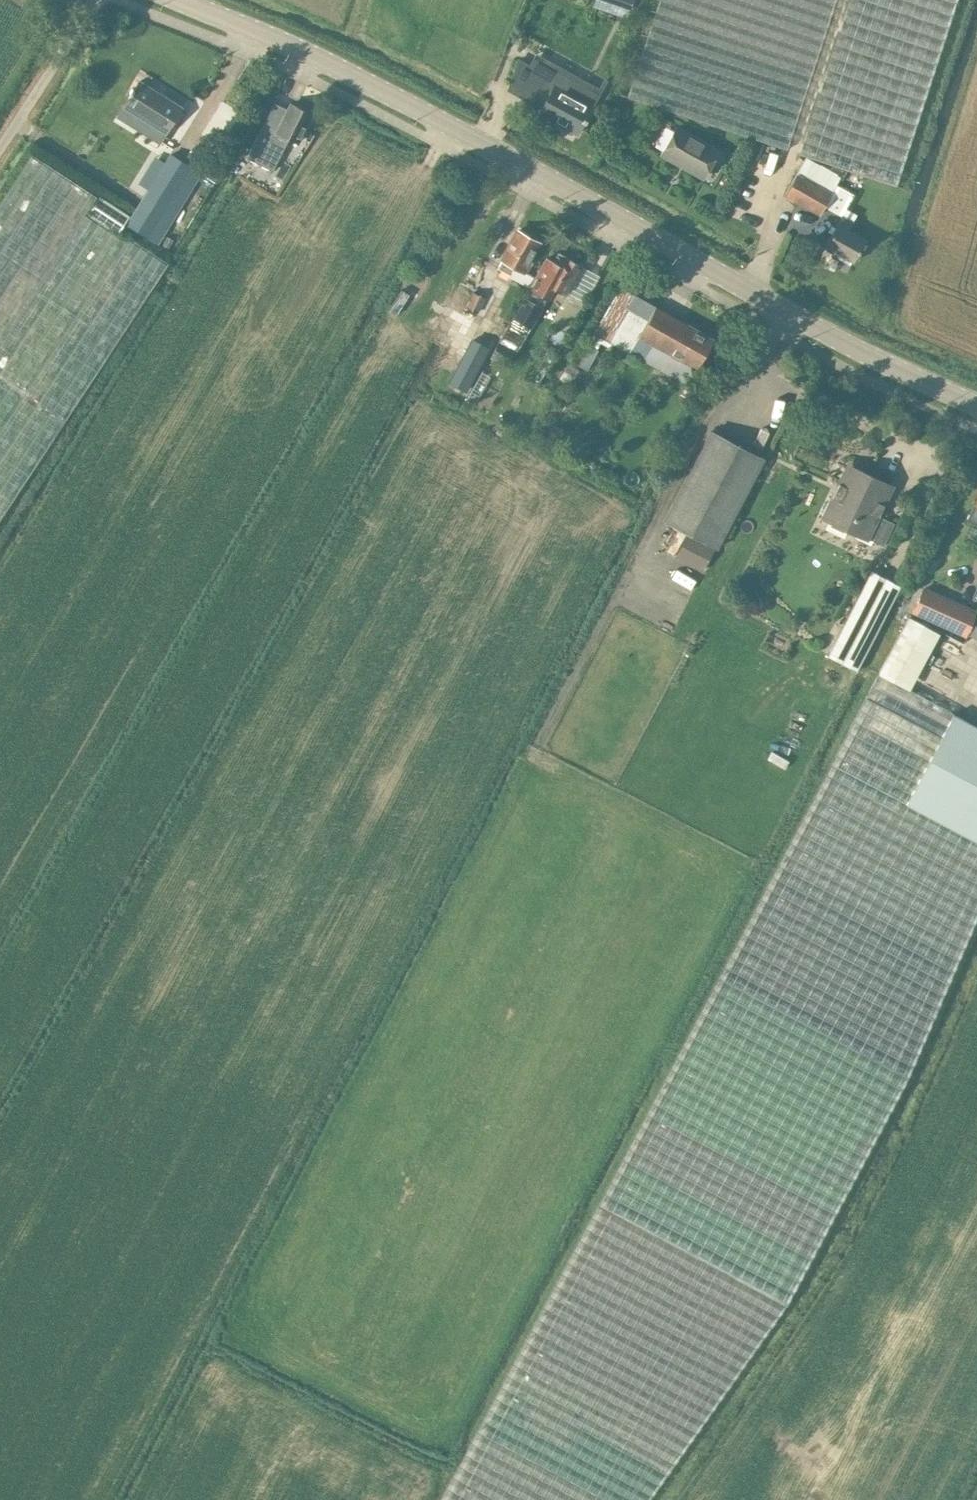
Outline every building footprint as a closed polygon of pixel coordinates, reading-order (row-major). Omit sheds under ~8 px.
[(835,0),(658,0),(627,95),(787,147),(835,0)] [(957,0),(849,0),(800,151),(899,183),(903,172),(900,171),(957,0)] [(517,60),(509,82),(544,101),(539,112),(577,133),(583,122),(585,123),(586,120),(585,119),(591,107),(599,93),(547,64),(541,73),(517,60)] [(139,80),(123,106),(165,133),(182,107),(139,80)] [(274,102),(247,158),(272,170),(288,138),(297,142),(311,113),(291,104),(288,109),(274,102)] [(702,178),(717,151),(675,128),(660,154),(702,178)] [(170,153),(125,224),(148,238),(192,166),(170,153)] [(95,198),(31,155),(0,202),(0,343),(95,198)] [(854,195),(836,185),(840,178),(830,172),(806,158),(785,194),(820,214),(825,206),(842,216),(854,195)] [(221,159),(216,166),(224,170),(228,163),(221,159)] [(205,166),(199,176),(214,185),(220,176),(205,166)] [(129,215),(99,196),(87,214),(117,234),(124,223),(129,215)] [(0,347),(0,518),(166,266),(168,263),(127,236),(125,239),(117,234),(87,214),(0,347)] [(865,240),(848,230),(853,222),(842,216),(825,245),(853,261),(865,240)] [(503,259),(498,268),(509,274),(514,265),(523,271),(539,242),(518,231),(502,259),(503,259)] [(524,297),(513,317),(526,324),(537,304),(542,307),(547,297),(553,287),(565,294),(581,266),(581,265),(565,257),(564,258),(557,254),(553,262),(545,258),(524,297)] [(462,286),(451,308),(459,312),(470,290),(462,286)] [(713,339),(619,286),(586,344),(580,341),(569,360),(587,370),(598,350),(596,349),(600,342),(609,347),(611,343),(628,352),(687,384),(713,339)] [(474,290),(467,304),(480,310),(487,296),(474,290)] [(578,315),(559,305),(550,322),(556,325),(548,340),(560,347),(578,315)] [(444,319),(432,341),(451,350),(462,329),(444,319)] [(449,382),(466,391),(489,347),(472,338),(449,382)] [(512,351),(497,343),(490,356),(491,357),(505,364),(512,351)] [(481,372),(467,398),(475,402),(489,376),(481,372)] [(599,402),(593,413),(600,417),(606,406),(599,402)] [(702,571),(715,546),(717,547),(764,459),(710,431),(664,519),(688,532),(674,557),(702,571)] [(849,468),(825,518),(883,546),(894,523),(875,514),(888,486),(849,468)] [(965,520),(976,525),(976,501),(975,505),(973,504),(965,520)] [(872,571),(828,657),(858,672),(902,586),(872,571)] [(924,589),(913,611),(964,634),(966,631),(975,612),(924,589)] [(681,1453),(787,1305),(976,910),(976,727),(953,714),(953,713),(940,706),(908,688),(893,680),(879,672),(867,696),(597,1204),(483,1419),(440,1499),(648,1499),(681,1453)]
